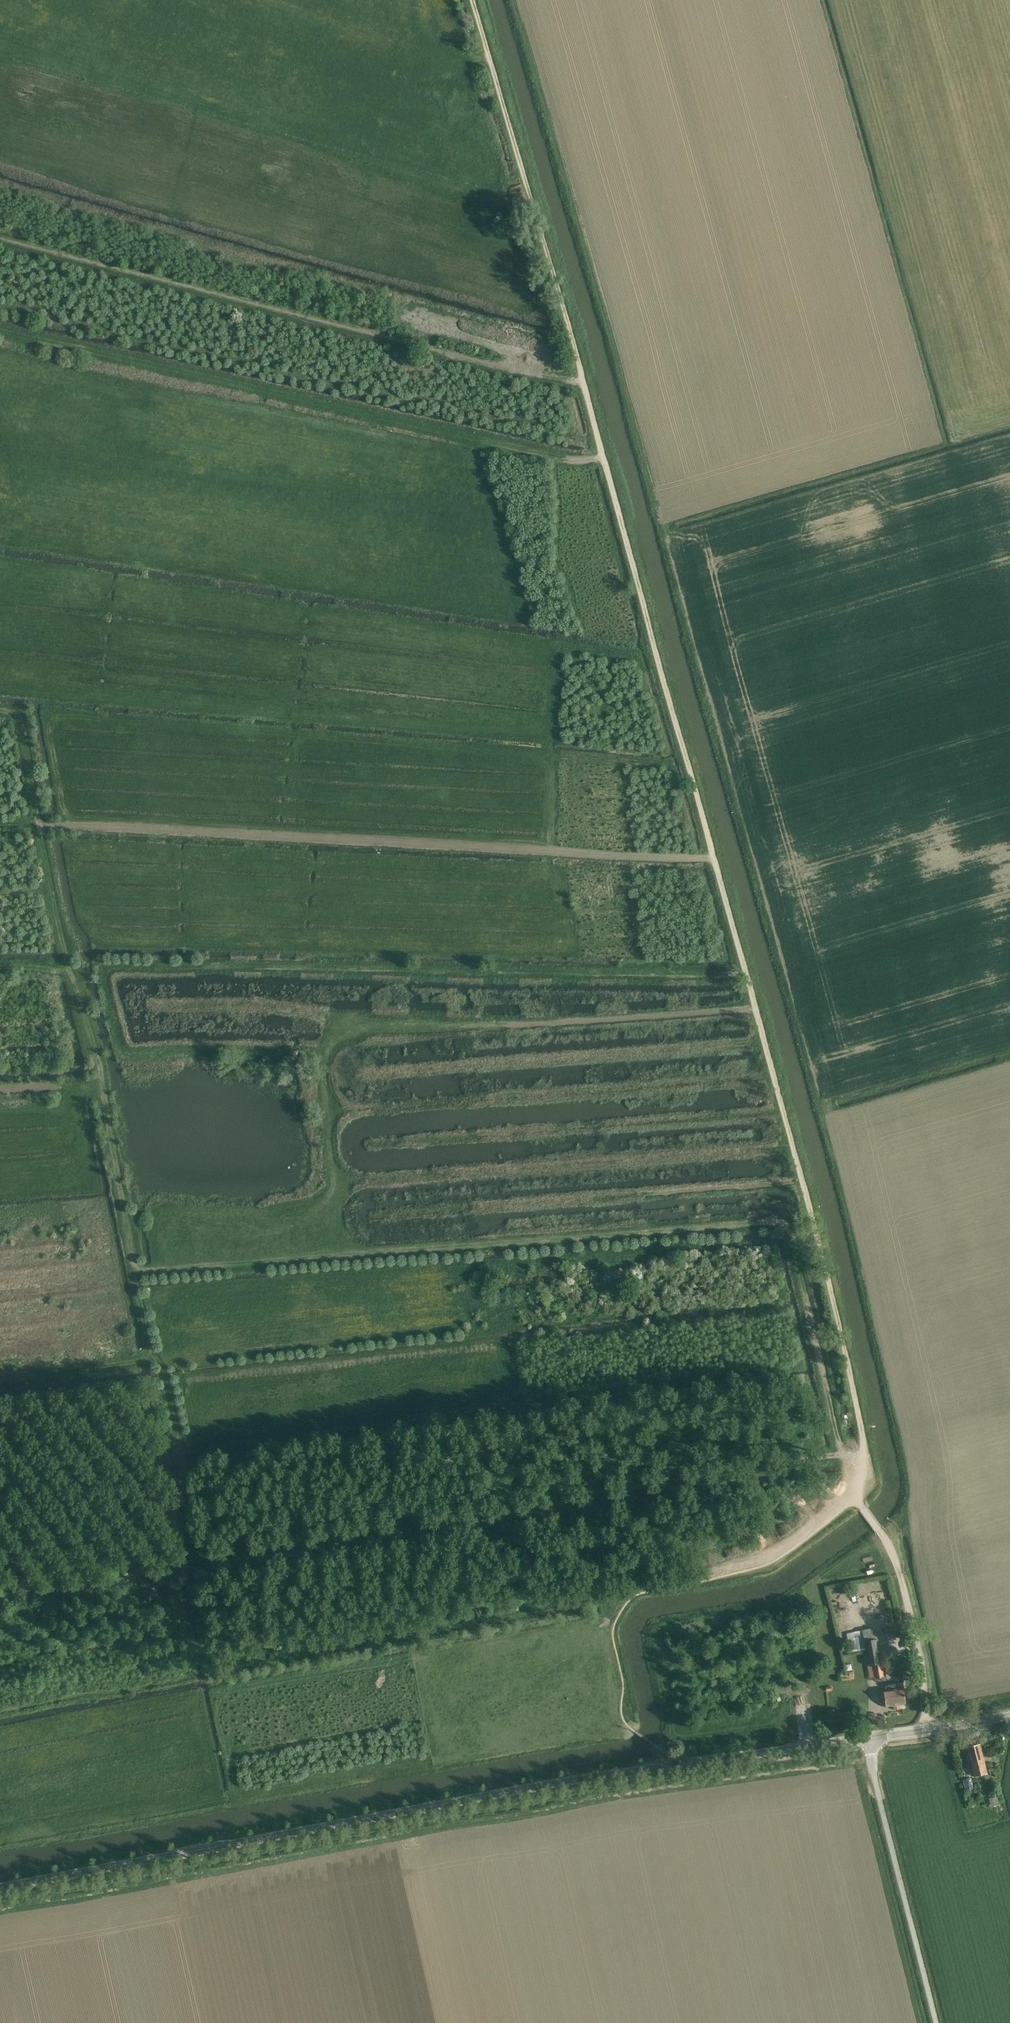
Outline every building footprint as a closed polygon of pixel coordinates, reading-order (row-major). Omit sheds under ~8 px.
[(869,1606),(867,1596),(856,1597),(858,1608),(869,1606)] [(849,1644),(851,1653),(867,1650),(868,1664),(873,1663),(875,1678),(884,1677),(878,1634),(866,1636),(851,1638),(851,1643),(849,1644)] [(884,1691),(885,1696),(886,1706),(893,1705),(894,1710),(901,1709),(900,1705),(906,1704),(905,1694),(904,1689),(902,1689),(902,1682),(885,1684),(885,1691),(884,1691)] [(967,1747),(970,1757),(974,1776),(987,1773),(980,1744),(967,1747)] [(990,1804),(989,1805),(990,1807),(1000,1805),(998,1797),(989,1799),(990,1804)]
